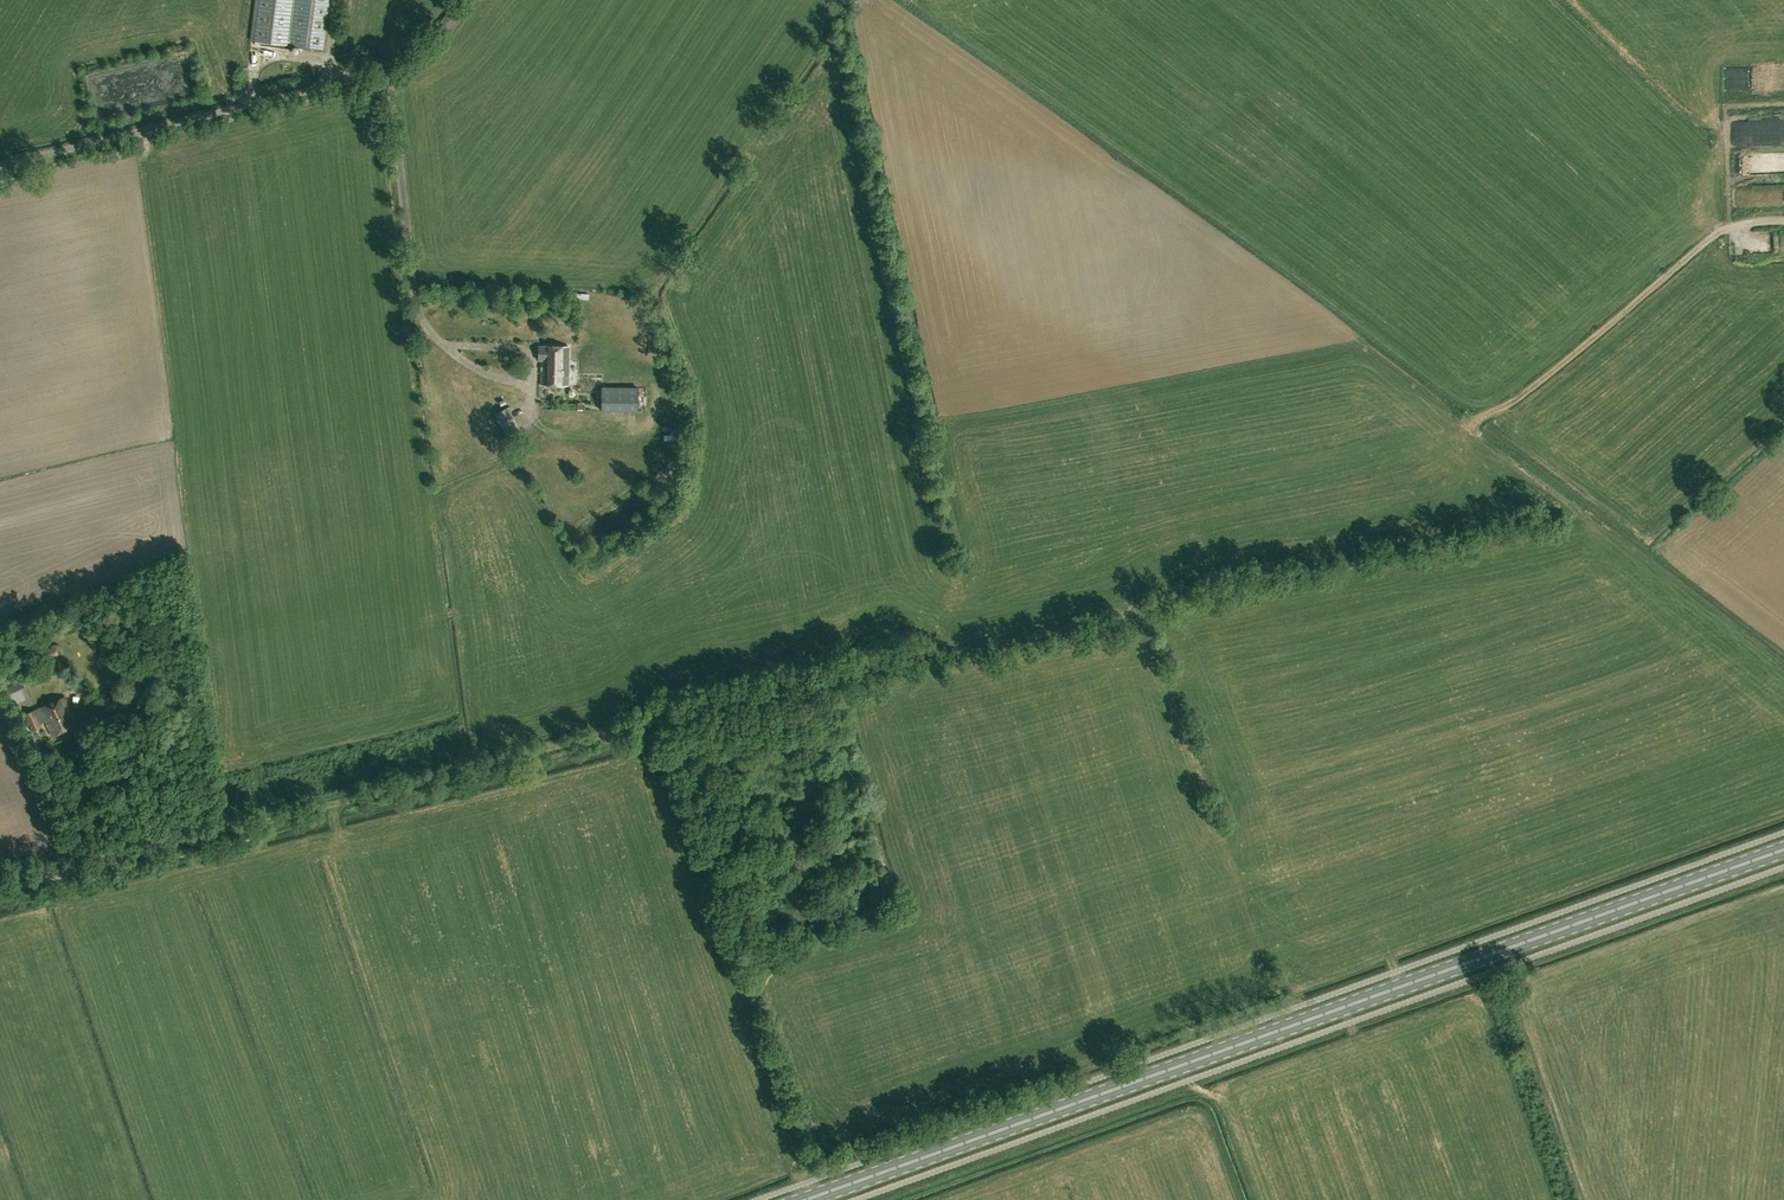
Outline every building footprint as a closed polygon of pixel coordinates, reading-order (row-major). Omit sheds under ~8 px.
[(251,40),(322,49),(329,0),(256,0),(251,40)] [(451,30),(462,18),(452,10),(442,22),(451,30)] [(214,83),(214,95),(226,95),(225,82),(214,83)] [(568,385),(569,346),(542,345),(542,346),(538,346),(538,360),(542,360),(541,385),(568,385)] [(601,397),(601,412),(638,411),(638,393),(638,386),(601,386),(601,390),(601,397)] [(2,682),(5,688),(8,695),(9,694),(12,701),(14,704),(26,699),(21,688),(26,686),(20,673),(2,682)] [(140,693),(128,697),(133,710),(145,706),(140,693)] [(40,724),(46,721),(52,736),(77,725),(65,696),(40,708),(25,714),(33,730),(41,726),(40,724)]
